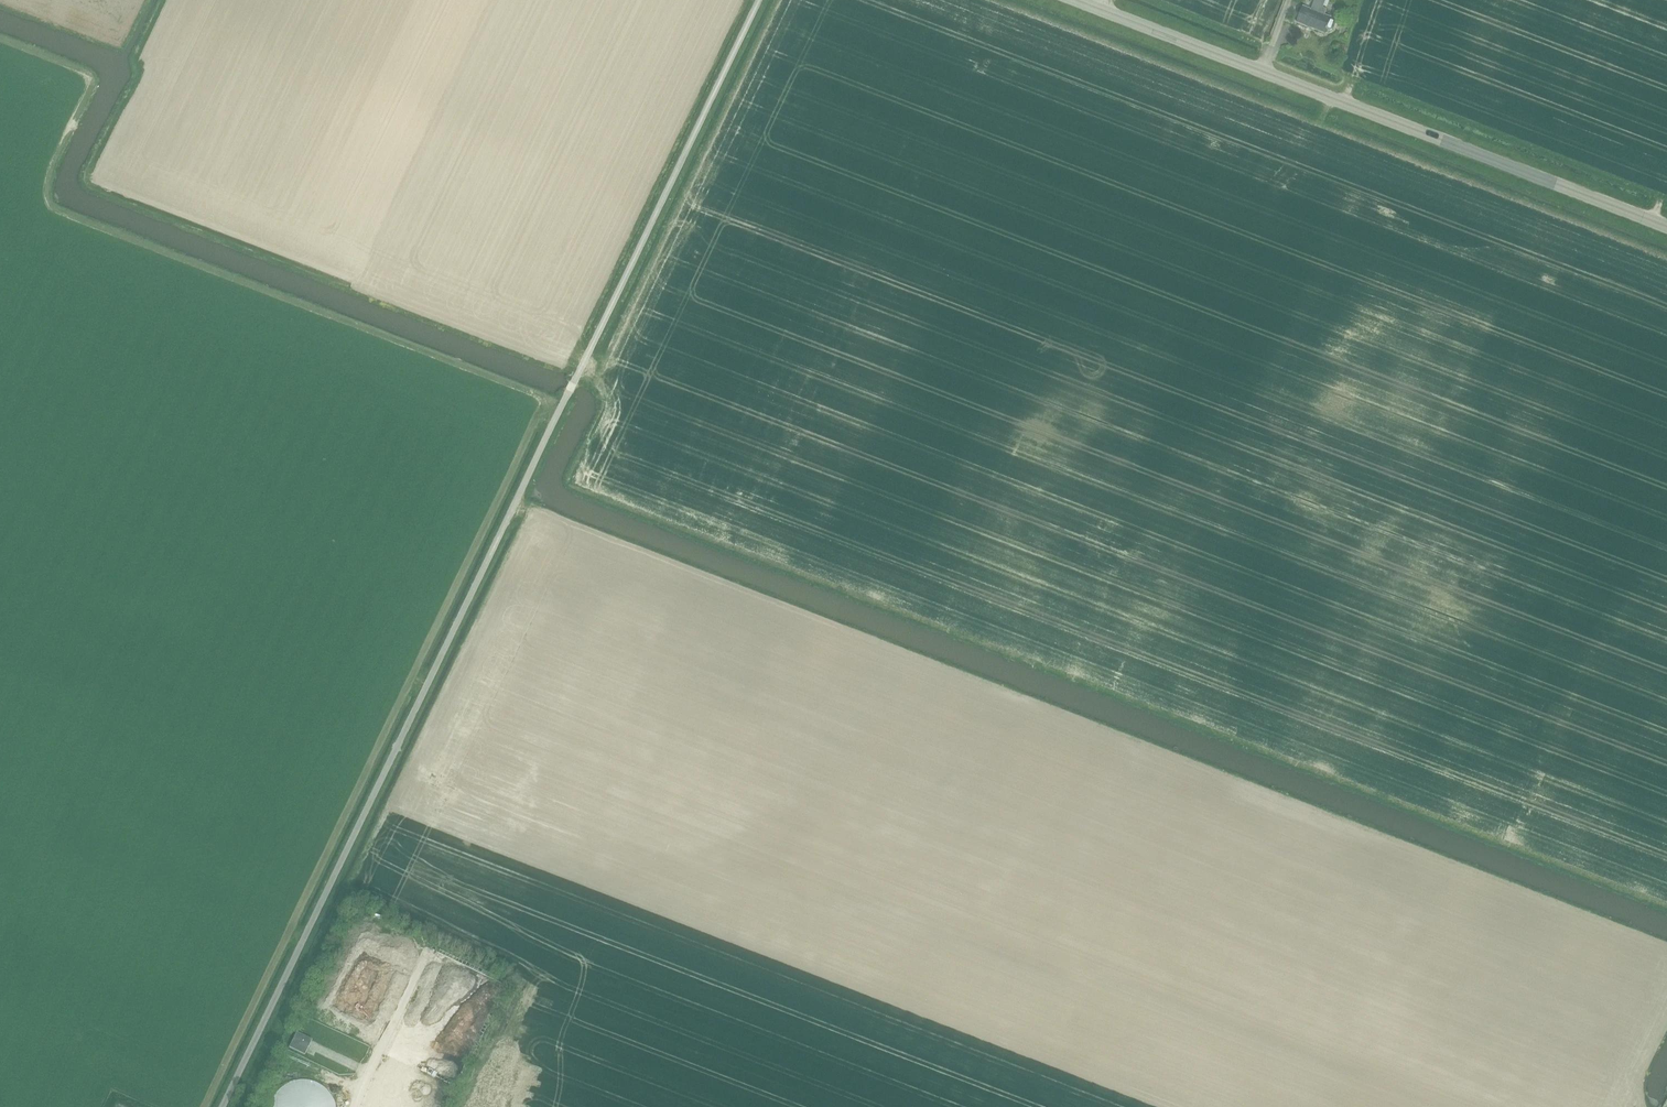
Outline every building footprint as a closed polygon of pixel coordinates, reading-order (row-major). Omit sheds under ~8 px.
[(1327,30),(1330,31),(1333,30),(1336,23),(1334,20),(1331,19),(1331,18),(1325,16),(1327,10),(1323,8),(1326,1),(1323,0),(1318,0),(1313,11),(1303,7),(1297,23),(1325,34),(1327,30)] [(289,1047),(305,1055),(312,1040),(297,1032),(293,1040),(289,1047)]
